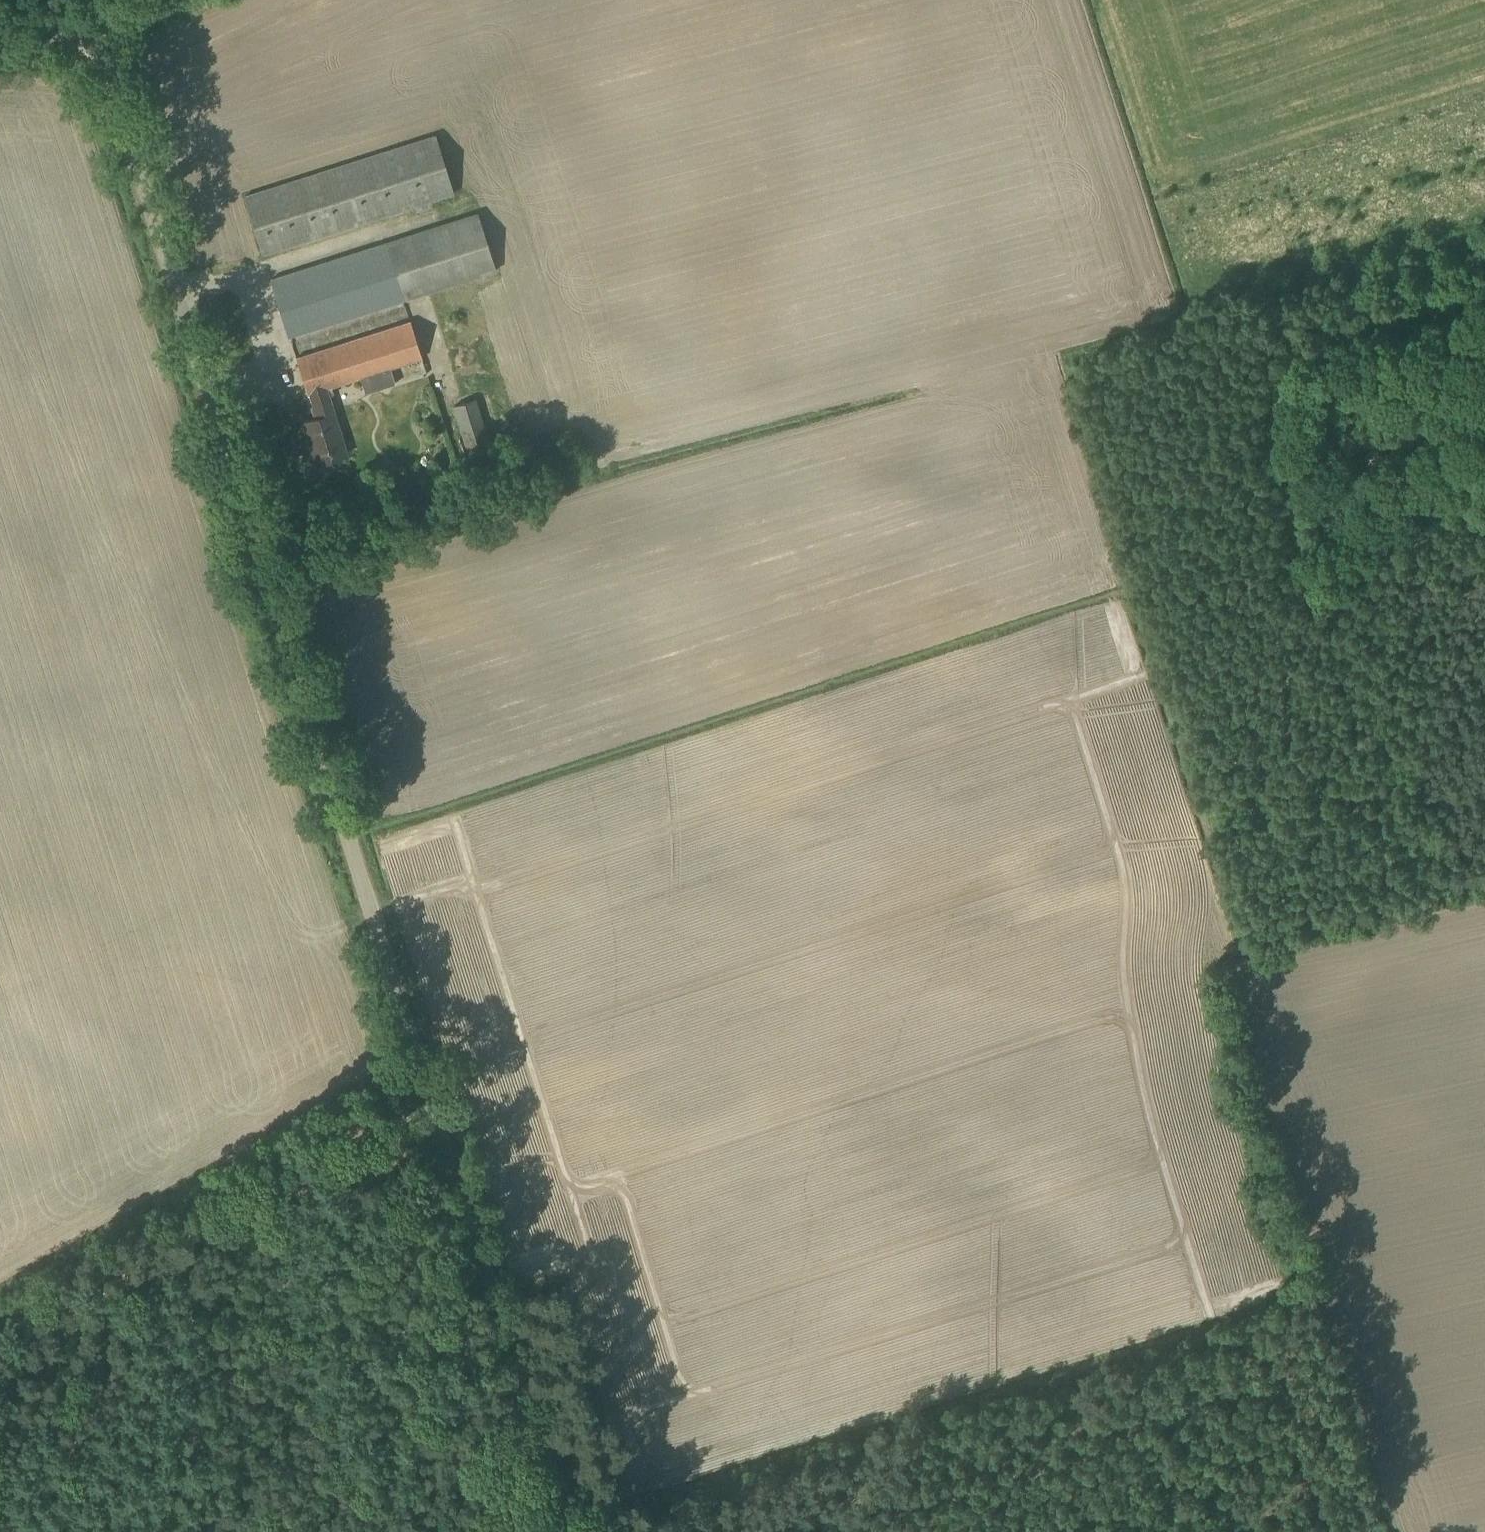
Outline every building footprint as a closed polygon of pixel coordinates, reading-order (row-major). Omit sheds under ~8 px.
[(263,254),(453,194),(435,136),(245,196),(263,254)] [(289,337),(403,300),(495,271),(477,214),(271,279),(289,337)] [(395,383),(390,368),(422,358),(410,321),(296,358),(307,394),(309,394),(313,406),(312,407),(316,418),(302,422),(315,464),(347,454),(329,396),(333,394),(331,387),(361,377),(365,393),(395,383)] [(468,456),(491,448),(476,398),(452,406),(468,456)]
